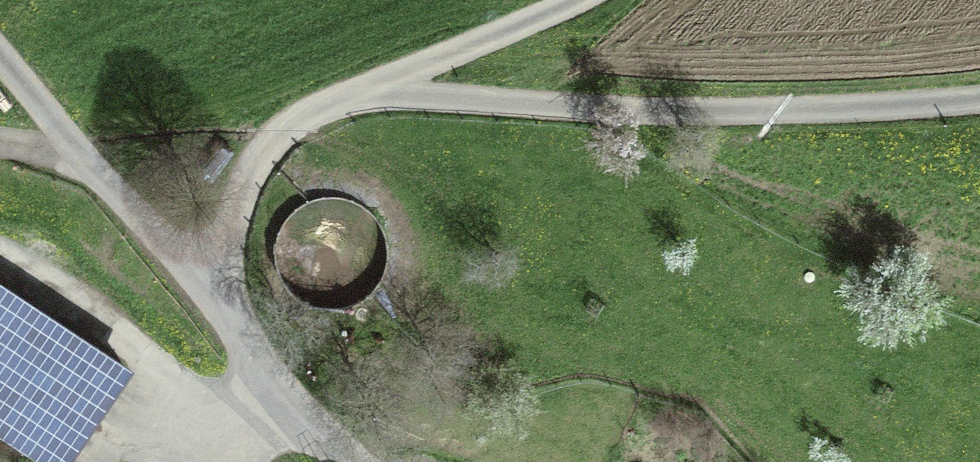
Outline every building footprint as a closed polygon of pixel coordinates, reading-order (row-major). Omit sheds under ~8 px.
[(120,369),(0,289),(0,432),(45,461),(58,461),(120,369)]
